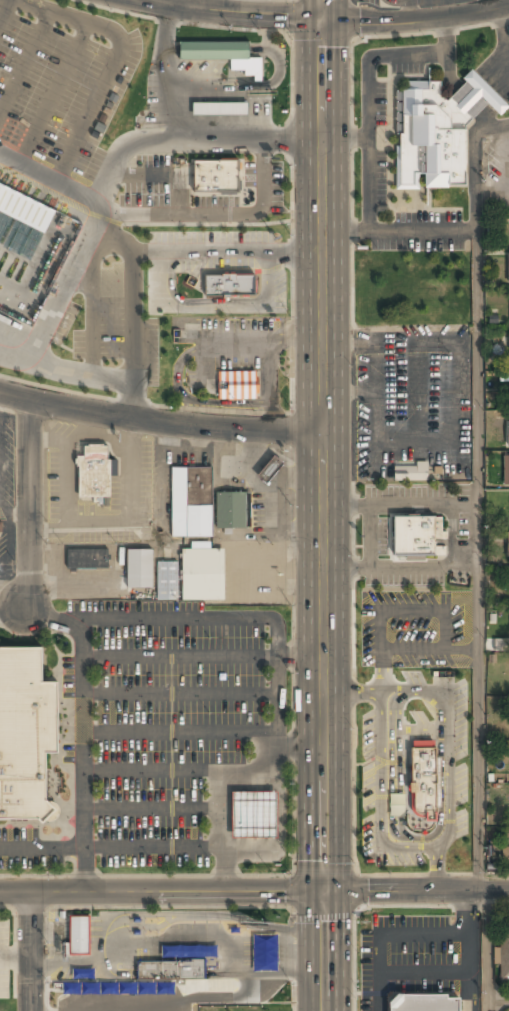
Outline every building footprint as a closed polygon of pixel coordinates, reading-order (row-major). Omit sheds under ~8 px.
[(249,59),(249,43),(180,43),(179,60),(231,60),(231,76),(262,76),(262,59),(249,59)] [(467,190),(467,126),(488,105),(497,114),(506,114),(506,104),(473,72),(446,100),(440,95),(440,82),(407,82),(396,93),(396,189),(467,190)] [(247,117),(247,104),(193,104),(193,117),(247,117)] [(238,193),(238,161),(191,161),(191,193),(238,193)] [(45,232),(55,208),(0,183),(0,213),(45,232)] [(256,297),(256,275),(204,275),(204,297),(256,297)] [(221,371),(222,399),(261,399),(261,371),(221,371)] [(78,457),(78,498),(110,498),(110,476),(117,476),(117,461),(108,461),(108,447),(84,447),(84,457),(78,457)] [(282,465),(275,458),(258,475),(266,482),(282,465)] [(393,467),(393,481),(426,480),(426,462),(416,462),(416,466),(393,467)] [(171,539),(212,539),(212,468),(171,468),(171,539)] [(215,493),(215,529),(248,529),(248,493),(215,493)] [(392,517),(392,557),(438,557),(438,518),(392,517)] [(179,601),(224,601),(224,550),(181,550),(181,563),(158,563),(158,601),(179,601)] [(67,551),(67,570),(108,570),(108,551),(67,551)] [(127,590),(152,590),(152,551),(127,551),(127,590)] [(34,814),(0,814),(0,648),(37,648),(37,684),(56,684),(56,743),(44,743),(44,798),(48,798),(48,814),(34,814)] [(411,821),(436,821),(436,743),(411,743),(411,821)] [(231,792),(275,792),(275,838),(231,838),(231,792)] [(405,794),(389,794),(388,815),(404,816),(405,794)] [(70,917),(70,956),(89,955),(89,917),(70,917)] [(498,931),(497,984),(508,984),(508,932),(498,931)] [(217,956),(217,947),(166,947),(166,957),(217,956)] [(205,979),(204,961),(136,962),(136,980),(205,979)] [(392,1010),(457,1010),(457,996),(404,996),(392,1005),(392,1010)]
